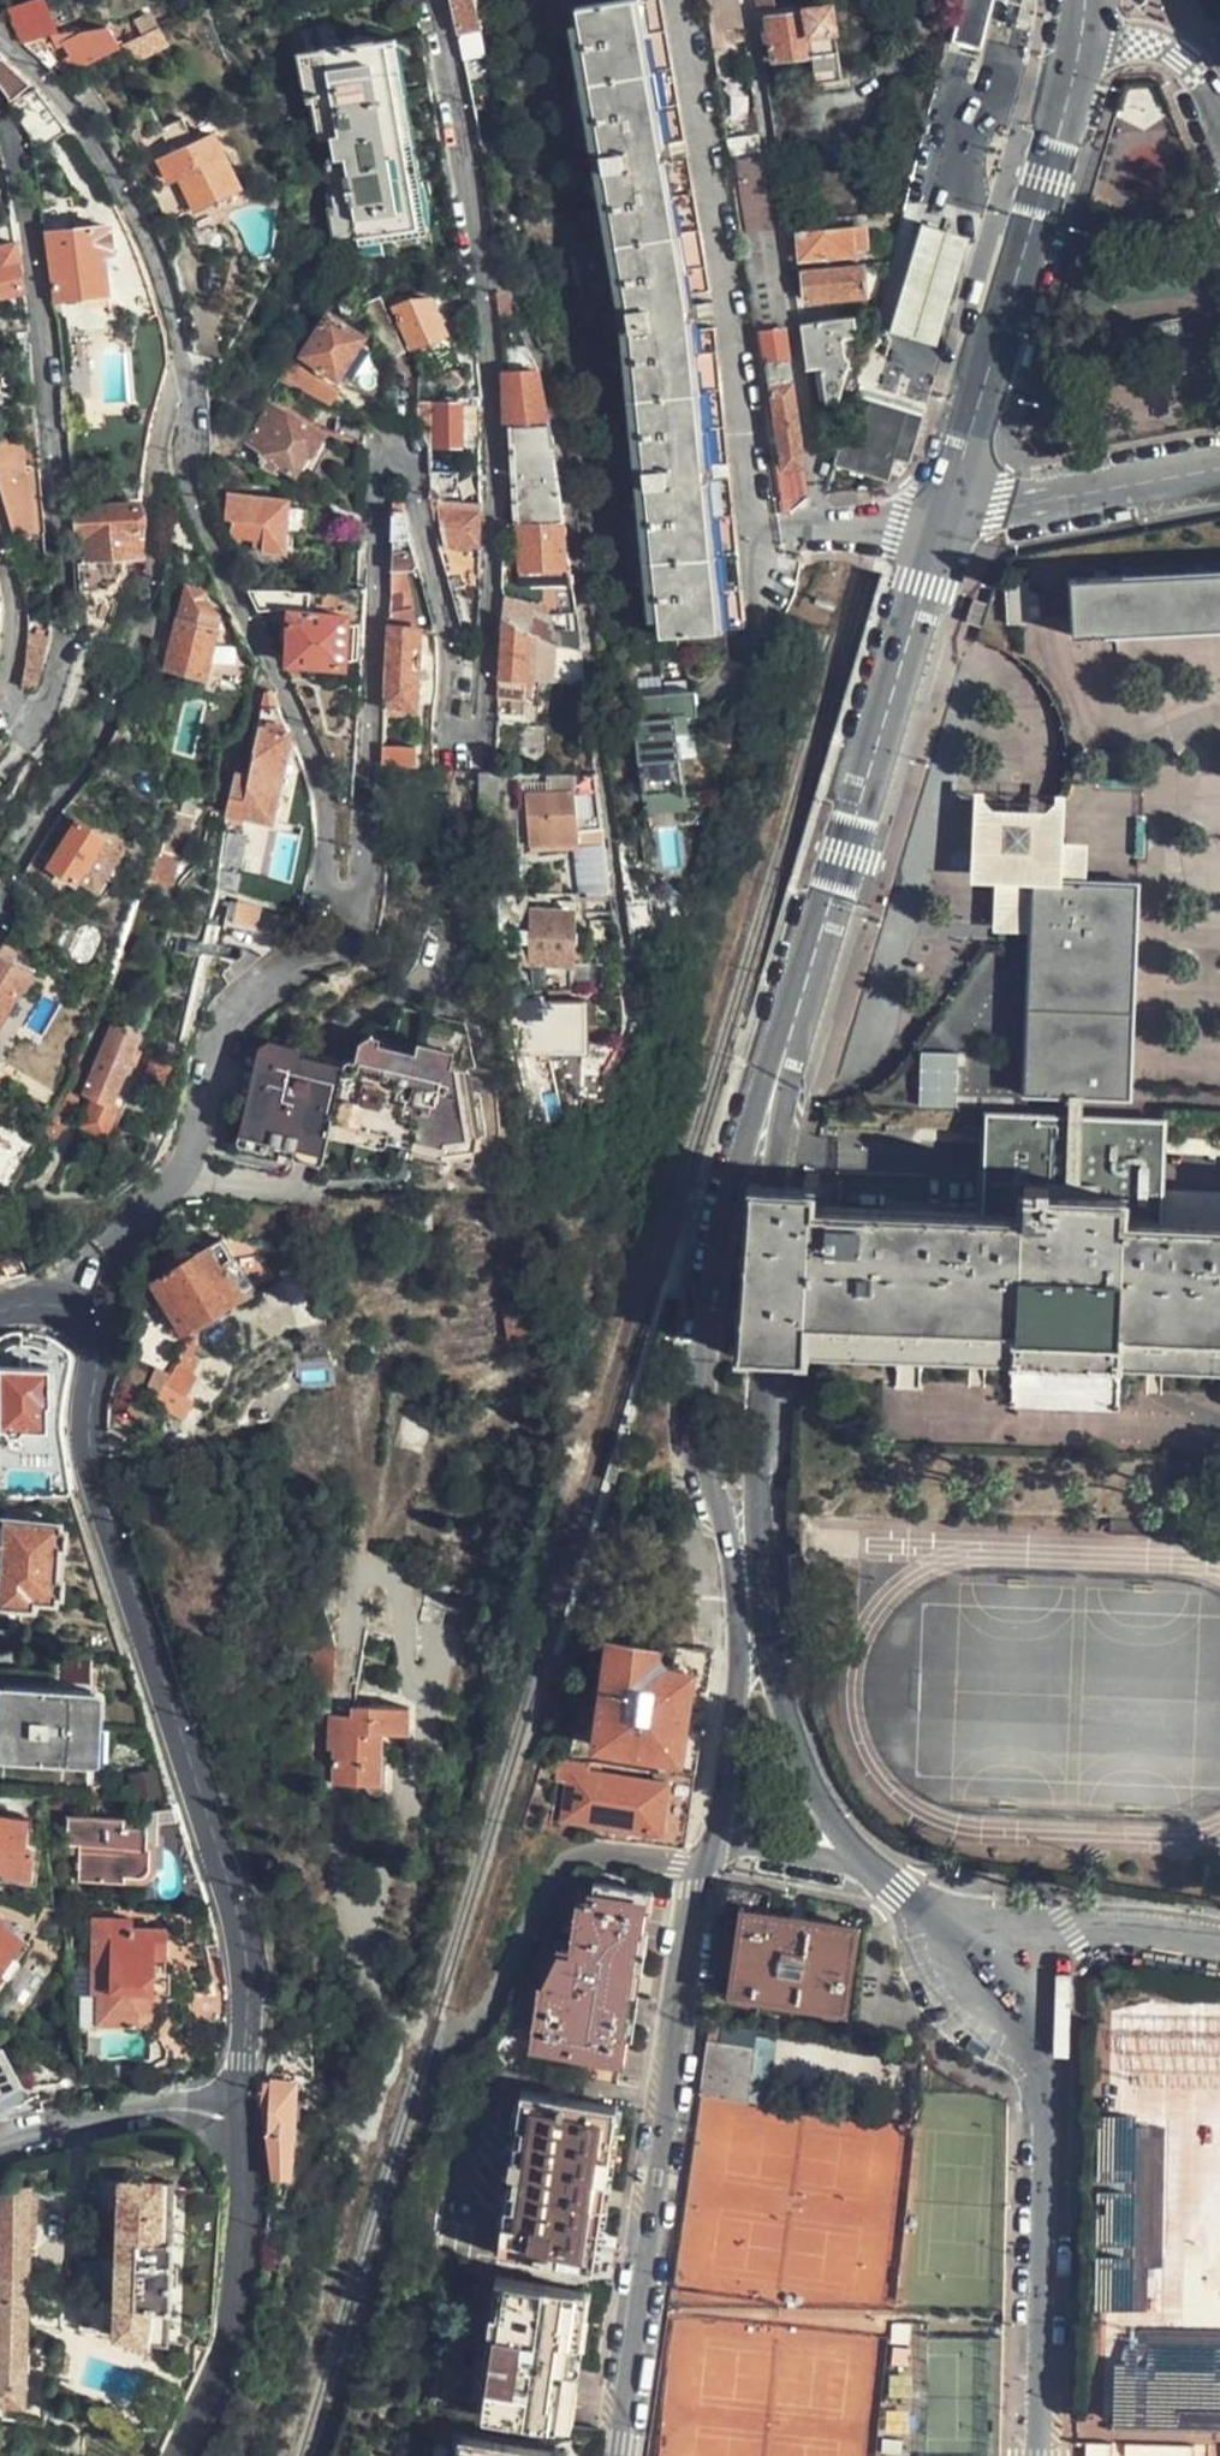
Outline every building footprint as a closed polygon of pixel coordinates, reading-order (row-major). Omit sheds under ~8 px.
[(458,28),(480,23),(476,5),(475,0),(452,0),(458,28)] [(678,635),(718,631),(702,478),(701,466),(688,331),(687,322),(698,320),(695,305),(685,307),(683,297),(659,161),(656,146),(631,0),(626,0),(574,11),(628,316),(659,638),(678,635)] [(656,146),(682,143),(660,0),(631,0),(656,146)] [(738,0),(705,0),(713,54),(727,51),(724,32),(742,29),(738,0)] [(772,0),(756,0),(759,16),(774,13),(772,0)] [(951,42),(964,46),(979,50),(993,0),(962,0),(951,42)] [(11,13),(19,45),(49,38),(42,5),(11,13)] [(842,81),(833,7),(809,11),(807,14),(771,20),(776,62),(813,57),(817,85),(842,81)] [(144,36),(133,38),(137,56),(168,48),(158,9),(138,13),(144,36)] [(301,52),(341,38),(334,19),(294,33),(301,52)] [(65,46),(76,71),(118,48),(108,26),(78,32),(79,37),(65,46)] [(372,235),(450,222),(418,34),(299,54),(330,235),(353,232),(353,238),(372,235)] [(28,86),(0,58),(0,89),(10,101),(28,86)] [(30,159),(67,132),(66,130),(65,129),(64,127),(63,126),(62,125),(61,123),(60,122),(60,120),(58,119),(57,118),(57,116),(56,115),(54,114),(53,113),(52,111),(51,110),(49,109),(48,107),(47,105),(46,105),(25,120),(26,125),(30,159)] [(140,141),(146,154),(176,220),(238,189),(213,137),(161,162),(155,151),(166,145),(160,130),(140,141)] [(736,158),(748,237),(773,232),(761,153),(736,158)] [(659,161),(683,297),(710,292),(686,155),(659,161)] [(866,247),(862,215),(786,222),(782,222),(791,273),(803,272),(852,267),(850,250),(866,247)] [(940,348),(972,238),(921,224),(889,333),(940,348)] [(107,295),(102,256),(112,255),(108,227),(48,236),(56,301),(107,295)] [(11,230),(0,233),(0,296),(20,290),(11,230)] [(741,238),(747,278),(779,272),(773,232),(748,237),(741,238)] [(865,295),(863,266),(852,267),(803,272),(805,301),(865,295)] [(747,278),(756,331),(762,331),(783,328),(784,326),(785,325),(786,324),(786,323),(786,321),(779,272),(747,278)] [(504,294),(495,295),(497,320),(515,318),(504,294)] [(403,353),(379,299),(364,305),(387,360),(403,353)] [(446,332),(432,300),(406,300),(395,308),(411,348),(446,332)] [(368,350),(366,347),(364,345),(362,344),(358,343),(362,338),(328,317),(302,356),(334,378),(338,374),(345,379),(347,379),(349,379),(350,379),(352,379),(353,377),(368,353),(368,350)] [(801,325),(805,356),(813,354),(816,391),(824,391),(826,405),(840,402),(855,336),(854,318),(801,325)] [(762,331),(767,362),(789,359),(784,326),(783,328),(762,331)] [(715,327),(688,331),(701,466),(728,463),(715,327)] [(782,463),(802,460),(789,359),(767,362),(782,463)] [(332,384),(285,364),(275,380),(319,401),(332,384)] [(509,375),(510,428),(513,428),(550,424),(538,373),(509,375)] [(855,387),(853,394),(923,415),(925,407),(855,387)] [(853,394),(834,466),(889,480),(896,454),(910,459),(923,415),(853,394)] [(414,405),(412,427),(423,446),(460,444),(459,403),(414,405)] [(319,440),(316,433),(270,405),(246,444),(261,452),(260,455),(267,459),(264,466),(272,471),(276,466),(293,476),(305,452),(312,452),(319,440)] [(513,428),(517,525),(565,521),(564,517),(563,513),(563,509),(562,505),(561,501),(560,497),(560,494),(559,490),(558,486),(557,483),(557,478),(556,475),(555,471),(555,467),(554,463),(553,459),(553,456),(553,452),(552,448),(552,444),(551,440),(551,436),(550,432),(550,428),(550,424),(513,428)] [(38,467),(26,469),(24,451),(0,454),(0,490),(11,538),(35,533),(45,532),(38,467)] [(456,470),(427,470),(428,491),(456,491),(456,470)] [(718,631),(723,630),(743,628),(730,476),(702,478),(718,631)] [(781,480),(784,506),(810,503),(807,476),(781,480)] [(283,553),(286,500),(225,499),(223,521),(229,521),(228,540),(260,542),(259,554),(283,553)] [(481,503),(429,500),(436,546),(479,547),(481,503)] [(116,557),(135,557),(135,555),(136,552),(136,549),(137,546),(136,544),(137,542),(138,539),(137,537),(138,534),(138,532),(138,529),(138,527),(138,524),(139,522),(138,519),(138,516),(138,514),(139,511),(138,509),(138,507),(75,512),(75,526),(79,526),(80,527),(81,527),(82,529),(82,530),(82,531),(82,538),(86,537),(86,551),(79,552),(80,578),(117,577),(116,557)] [(387,631),(416,630),(407,571),(415,570),(403,513),(391,511),(389,539),(392,540),(387,631)] [(504,595),(499,617),(553,646),(582,650),(556,638),(555,612),(577,610),(565,521),(517,525),(518,573),(545,570),(547,582),(548,596),(504,595)] [(330,547),(360,550),(361,530),(330,529),(330,547)] [(36,544),(35,533),(11,538),(14,546),(36,544)] [(519,583),(547,582),(545,570),(518,573),(519,583)] [(1071,644),(1219,637),(1219,578),(1069,585),(1071,644)] [(1032,617),(1029,584),(1008,585),(1011,619),(1032,617)] [(330,588),(247,592),(256,610),(283,609),(283,617),(290,617),(288,664),(344,666),(346,616),(330,616),(330,588)] [(203,677),(215,630),(211,629),(215,615),(198,599),(200,593),(187,590),(166,668),(203,677)] [(346,616),(344,666),(361,667),(364,616),(346,616)] [(553,646),(499,617),(497,678),(527,679),(544,679),(585,681),(582,650),(553,646)] [(415,713),(416,630),(387,631),(382,718),(407,717),(407,714),(415,713)] [(718,631),(678,635),(680,654),(724,651),(723,630),(718,631)] [(48,640),(49,637),(24,633),(24,635),(20,693),(33,692),(34,690),(34,688),(35,685),(37,683),(37,681),(38,678),(38,676),(39,674),(40,671),(41,669),(42,667),(42,665),(43,663),(43,660),(44,658),(45,656),(45,653),(46,651),(46,649),(47,646),(48,644),(48,642),(48,640)] [(497,678),(496,704),(526,706),(526,699),(527,679),(497,678)] [(544,679),(527,679),(526,699),(543,701),(544,679)] [(270,821),(288,734),(277,711),(267,690),(262,694),(245,777),(232,775),(225,811),(270,821)] [(641,796),(684,792),(678,735),(677,720),(686,719),(698,718),(695,691),(631,697),(641,796)] [(470,707),(457,706),(458,716),(469,716),(470,707)] [(538,732),(539,711),(521,710),(520,732),(538,732)] [(686,719),(677,720),(678,735),(688,734),(686,719)] [(330,762),(355,764),(357,740),(344,739),(346,727),(332,725),(330,762)] [(418,745),(381,745),(379,766),(417,766),(418,745)] [(494,773),(476,772),(476,806),(494,806),(494,773)] [(577,893),(587,893),(611,892),(595,774),(553,776),(555,796),(525,798),(527,849),(571,846),(577,893)] [(686,810),(684,792),(641,796),(642,801),(647,801),(648,814),(686,810)] [(1062,839),(1064,796),(975,793),(972,887),(996,888),(994,935),(1032,936),(1035,884),(1061,885),(1062,839)] [(100,836),(61,814),(48,835),(33,857),(74,882),(86,859),(89,861),(95,851),(93,851),(100,836)] [(181,859),(192,821),(171,816),(159,853),(156,853),(149,879),(170,885),(178,859),(181,859)] [(1061,885),(1035,884),(1032,936),(1032,949),(1026,1101),(1132,1105),(1141,887),(1061,885)] [(588,915),(614,913),(611,892),(587,893),(588,915)] [(566,894),(530,896),(530,913),(565,913),(566,894)] [(25,901),(16,916),(31,924),(39,908),(25,901)] [(565,913),(530,913),(531,965),(576,964),(575,913),(565,913)] [(13,995),(17,997),(29,975),(27,973),(30,968),(0,958),(0,1018),(13,995)] [(350,1029),(344,1061),(329,1124),(443,1146),(446,1133),(477,1138),(481,1121),(489,1121),(476,1080),(469,1083),(460,1055),(452,1017),(391,1001),(350,1029)] [(543,1005),(544,1052),(586,1051),(586,1046),(584,1003),(543,1005)] [(109,1105),(125,1065),(134,1067),(139,1052),(132,1049),(138,1036),(111,1025),(84,1094),(90,1096),(86,1105),(100,1111),(105,1102),(109,1105)] [(295,1142),(315,1054),(260,1042),(255,1047),(238,1129),(295,1142)] [(621,1044),(609,1066),(621,1073),(632,1052),(621,1044)] [(586,1051),(544,1052),(545,1082),(595,1081),(609,1046),(586,1046),(586,1051)] [(921,1103),(960,1103),(959,1050),(921,1050),(921,1103)] [(329,1124),(344,1061),(315,1054),(295,1142),(238,1129),(236,1137),(322,1156),(327,1131),(442,1154),(443,1146),(329,1124)] [(751,1192),(739,1361),(748,1361),(759,1362),(795,1363),(878,1367),(908,1368),(1058,1375),(1219,1382),(1219,1224),(1161,1222),(1166,1123),(988,1120),(982,1216),(815,1211),(815,1194),(808,1194),(773,1192),(751,1192)] [(240,1296),(221,1269),(235,1261),(220,1239),(151,1281),(152,1284),(121,1302),(132,1321),(151,1311),(154,1318),(167,1311),(180,1332),(240,1296)] [(6,1287),(29,1274),(12,1243),(8,1245),(7,1248),(0,1252),(0,1276),(2,1279),(6,1287)] [(528,1329),(519,1304),(496,1313),(504,1338),(528,1329)] [(50,1370),(0,1369),(0,1434),(46,1433),(46,1410),(51,1410),(50,1370)] [(60,1523),(1,1520),(0,1539),(0,1608),(33,1609),(32,1603),(56,1604),(60,1523)] [(706,1664),(709,1649),(695,1647),(694,1645),(672,1643),(609,1637),(594,1749),(659,1757),(657,1771),(694,1775),(701,1714),(686,1713),(688,1694),(703,1695),(706,1664)] [(336,1654),(315,1652),(315,1669),(335,1670),(336,1654)] [(313,1699),(316,1699),(333,1700),(335,1670),(315,1669),(313,1699)] [(89,1691),(2,1687),(0,1749),(0,1762),(86,1766),(89,1691)] [(378,1788),(381,1741),(405,1742),(407,1714),(354,1711),(353,1724),(329,1722),(327,1753),(333,1753),(330,1787),(378,1788)] [(694,1775),(657,1771),(655,1785),(572,1777),(567,1823),(649,1833),(648,1847),(673,1849),(685,1849),(694,1775)] [(195,1866),(177,1808),(165,1810),(159,1812),(156,1813),(154,1814),(151,1815),(150,1817),(148,1819),(147,1821),(146,1824),(145,1827),(144,1846),(147,1846),(146,1867),(157,1867),(158,1846),(158,1843),(160,1840),(161,1837),(163,1836),(165,1835),(170,1835),(183,1871),(195,1866)] [(25,1820),(0,1818),(0,1872),(9,1872),(9,1876),(30,1877),(32,1850),(22,1849),(25,1820)] [(156,1869),(157,1867),(146,1867),(147,1846),(144,1846),(145,1827),(123,1828),(123,1819),(64,1820),(63,1845),(76,1845),(76,1880),(146,1881),(149,1881),(152,1879),(155,1876),(156,1873),(156,1869)] [(728,1884),(724,1910),(743,1913),(734,1995),(844,2011),(856,1928),(768,1915),(771,1892),(728,1884)] [(571,2078),(617,2083),(644,1892),(587,1885),(584,1902),(577,1901),(571,1952),(559,1951),(542,1993),(534,2046),(573,2052),(571,2078)] [(150,2014),(152,1956),(163,1956),(164,1930),(127,1929),(127,1920),(92,1920),(89,1993),(97,1994),(97,2023),(139,2023),(143,2023),(146,2022),(148,2020),(150,2017),(150,2014)] [(21,1937),(0,1924),(0,1968),(21,1937)] [(224,2003),(224,2002),(194,2002),(192,2022),(224,2021),(224,2019),(224,2018),(224,2016),(224,2015),(224,2013),(224,2011),(225,2009),(224,2008),(224,2007),(224,2005),(224,2003)] [(708,2023),(697,2097),(755,2103),(760,2053),(728,2048),(731,2026),(708,2023)] [(308,2032),(276,2051),(271,2074),(293,2075),(293,2079),(302,2080),(302,2075),(310,2074),(308,2032)] [(15,2075),(0,2050),(0,2104),(11,2097),(3,2082),(15,2075)] [(295,2085),(261,2083),(258,2105),(269,2176),(289,2177),(295,2085)] [(589,2286),(615,2107),(514,2093),(491,2252),(566,2263),(564,2282),(589,2286)] [(168,2341),(174,2180),(119,2180),(115,2244),(99,2242),(97,2251),(84,2250),(83,2266),(115,2267),(113,2336),(168,2341)] [(24,2407),(28,2233),(35,2232),(37,2186),(0,2186),(0,2406),(24,2407)] [(576,2291),(437,2271),(413,2409),(556,2427),(576,2291)] [(562,2428),(570,2429),(593,2293),(576,2291),(556,2427),(562,2428)] [(1087,2416),(1087,2430),(1086,2455),(1112,2455),(1113,2443),(1219,2446),(1219,2422),(1087,2416)] [(558,2455),(389,2434),(386,2455),(557,2455),(558,2455)]
